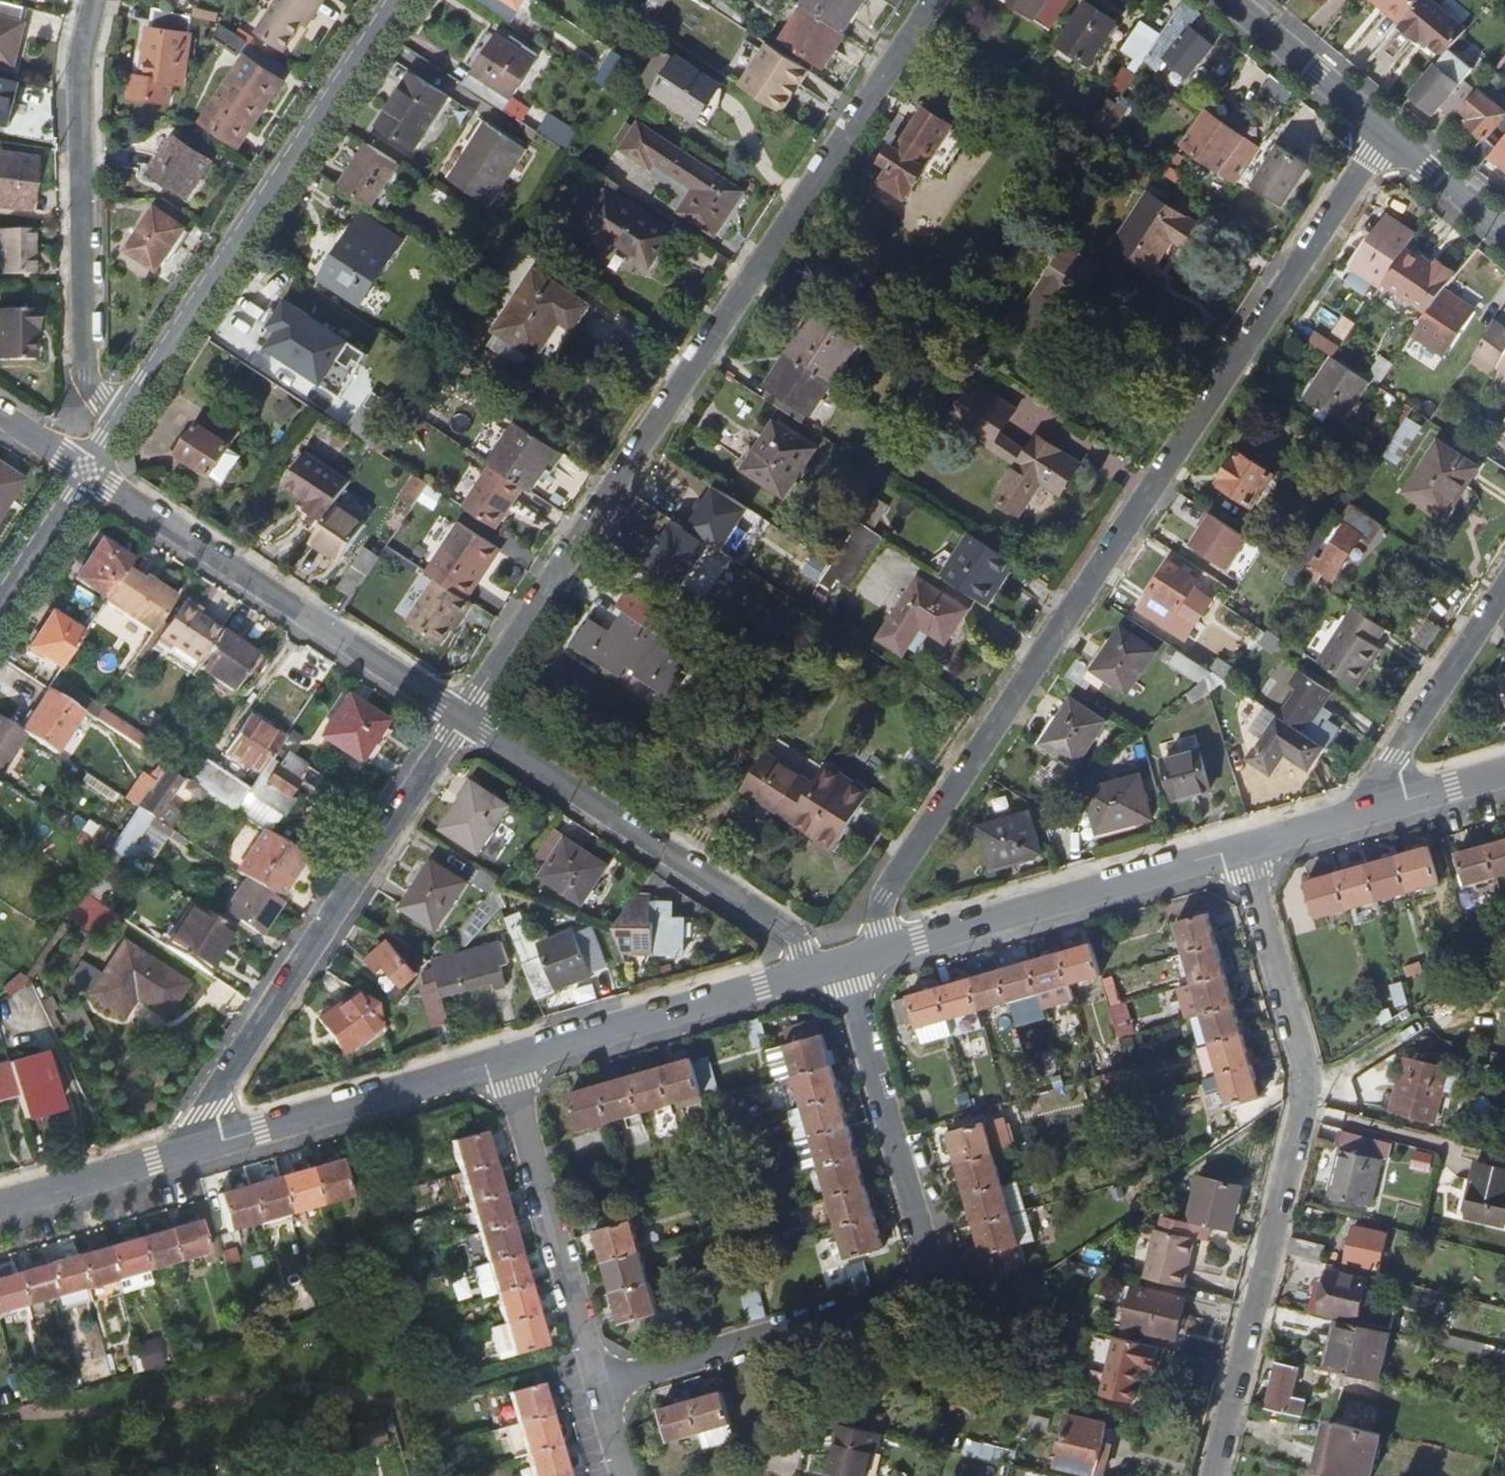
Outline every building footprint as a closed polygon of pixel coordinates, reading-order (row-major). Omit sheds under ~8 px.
[(26,6),(2,0),(0,0),(0,61),(15,64),(26,18),(24,17),(26,6)] [(188,0),(175,0),(176,8),(186,11),(188,0)] [(302,24),(308,16),(313,20),(327,0),(279,0),(258,31),(285,49),(302,24)] [(476,1),(511,25),(527,0),(476,0),(476,1)] [(804,6),(844,32),(864,0),(808,0),(804,6)] [(1051,32),(1073,0),(1004,0),(1051,32)] [(1403,22),(1422,0),(1387,0),(1388,1),(1384,6),(1403,22)] [(1435,0),(1422,0),(1403,22),(1400,26),(1419,43),(1423,38),(1445,56),(1451,48),(1468,29),(1435,0)] [(1194,27),(1201,15),(1185,1),(1163,34),(1147,58),(1159,69),(1168,59),(1190,78),(1216,46),(1194,27)] [(1116,22),(1088,3),(1061,44),(1089,63),(1108,34),(1112,37),(1118,28),(1113,25),(1116,22)] [(837,46),(846,33),(844,32),(804,6),(784,38),(825,65),(830,58),(834,61),(841,51),(837,46)] [(182,85),(190,19),(155,9),(153,31),(152,30),(146,80),(129,79),(126,99),(164,103),(166,83),(182,85)] [(197,13),(194,20),(217,27),(219,19),(197,13)] [(307,27),(313,20),(308,16),(302,24),(307,27)] [(1126,49),(1144,63),(1147,58),(1163,34),(1145,22),(1126,49)] [(204,123),(236,144),(263,104),(268,107),(283,84),(280,80),(289,66),(222,28),(221,31),(215,43),(237,58),(240,53),(247,59),(204,123)] [(476,73),(468,86),(523,122),(532,109),(515,98),(543,55),(517,37),(512,43),(502,36),(500,39),(490,33),(467,67),(476,73)] [(725,74),(742,85),(764,51),(747,40),(725,74)] [(811,70),(769,43),(764,51),(742,85),(784,112),(795,96),(792,94),(797,85),(800,87),(811,70)] [(1441,107),(1455,118),(1464,108),(1478,91),(1464,80),(1474,68),(1451,48),(1445,56),(1412,94),(1435,113),(1441,107)] [(660,50),(642,77),(656,87),(656,91),(696,116),(716,85),(677,59),(675,60),(660,50)] [(22,80),(0,74),(0,121),(12,124),(22,80)] [(381,126),(416,149),(451,97),(415,74),(381,126)] [(1269,89),(1291,109),(1299,97),(1277,79),(1269,89)] [(1480,89),(1478,91),(1464,108),(1474,119),(1471,124),(1487,138),(1504,115),(1504,96),(1494,87),(1487,95),(1480,89)] [(242,147),(268,107),(263,104),(236,144),(242,147)] [(935,154),(941,158),(960,129),(960,128),(932,110),(913,139),(907,136),(889,163),(899,169),(890,183),(908,195),(935,154)] [(1186,147),(1240,187),(1264,151),(1272,139),(1273,137),(1258,127),(1249,140),(1210,112),(1186,147)] [(639,123),(622,149),(649,167),(653,161),(695,189),(680,212),(715,235),(742,193),(639,123)] [(975,141),(960,129),(941,158),(936,166),(951,176),(975,141)] [(509,131),(494,154),(499,158),(478,192),(510,212),(546,154),(509,131)] [(169,162),(160,175),(194,197),(218,159),(179,134),(163,158),(169,162)] [(1493,152),(1504,162),(1504,138),(1493,152)] [(1256,185),(1281,145),(1272,139),(1264,151),(1246,178),(1256,185)] [(374,205),(402,164),(373,145),(346,187),(374,205)] [(1256,185),(1284,204),(1310,165),(1281,145),(1256,185)] [(32,206),(39,157),(0,151),(0,201),(32,206)] [(473,188),(478,192),(499,158),(494,154),(473,188)] [(154,172),(160,175),(169,162),(163,158),(154,172)] [(613,238),(652,264),(672,234),(608,192),(578,238),(604,254),(613,238)] [(1113,245),(1150,268),(1171,238),(1185,246),(1198,228),(1147,194),(1113,245)] [(186,227),(157,207),(128,251),(158,270),(186,227)] [(1351,266),(1381,287),(1384,282),(1405,251),(1416,234),(1385,214),(1351,266)] [(325,277),(365,303),(404,241),(365,215),(325,277)] [(35,227),(0,228),(0,263),(0,270),(34,269),(35,227)] [(1083,297),(1101,268),(1066,245),(1048,274),(1083,297)] [(1432,269),(1422,262),(1405,251),(1384,282),(1430,313),(1447,288),(1454,276),(1436,264),(1432,269)] [(1426,257),(1422,262),(1432,269),(1436,264),(1426,257)] [(1438,260),(1436,264),(1454,276),(1457,273),(1438,260)] [(589,306),(535,270),(516,298),(558,326),(570,334),(589,306)] [(1470,303),(1447,288),(1430,313),(1416,333),(1439,349),(1470,303)] [(558,326),(516,298),(494,331),(536,359),(558,326)] [(1035,320),(1049,328),(1062,308),(1049,299),(1035,320)] [(261,343),(324,386),(352,343),(289,300),(261,343)] [(0,308),(0,360),(37,359),(37,330),(40,328),(40,308),(0,308)] [(1474,358),(1504,379),(1504,310),(1474,358)] [(834,379),(861,338),(821,312),(794,353),(834,379)] [(1335,358),(1341,348),(1316,331),(1310,341),(1333,356),(1335,358)] [(815,407),(834,379),(794,353),(776,381),(815,407)] [(1342,422),(1369,380),(1335,358),(1333,356),(1306,398),(1342,422)] [(976,379),(951,417),(1018,463),(995,498),(1019,513),(1040,481),(1060,495),(1081,463),(1037,435),(1028,449),(1001,432),(1017,407),(976,379)] [(804,422),(815,407),(776,381),(765,396),(804,422)] [(367,403),(349,430),(376,448),(393,421),(367,403)] [(518,422),(492,463),(494,464),(527,485),(533,489),(560,448),(518,422)] [(182,453),(214,475),(234,446),(201,424),(182,453)] [(745,469),(784,495),(815,450),(775,424),(745,469)] [(1477,465),(1440,441),(1408,489),(1442,511),(1463,479),(1466,481),(1477,465)] [(1217,484),(1253,508),(1273,476),(1238,452),(1217,484)] [(316,501),(312,508),(303,521),(320,532),(338,504),(354,481),(312,454),(291,485),(309,497),(316,501)] [(6,492),(10,495),(22,477),(0,463),(0,502),(6,492)] [(527,485),(494,464),(467,506),(500,527),(527,485)] [(403,497),(415,506),(430,482),(418,474),(403,497)] [(751,508),(718,486),(707,502),(700,512),(689,529),(711,542),(723,551),(751,508)] [(551,519),(559,506),(536,492),(529,504),(551,519)] [(305,504),(312,508),(316,501),(309,497),(305,504)] [(700,512),(707,502),(703,499),(696,510),(700,512)] [(795,512),(823,530),(830,518),(803,500),(795,512)] [(1331,551),(1323,547),(1310,566),(1333,581),(1358,542),(1348,535),(1354,527),(1364,535),(1371,539),(1382,523),(1352,502),(1341,520),(1346,523),(1341,531),(1343,533),(1331,551)] [(368,523),(338,504),(320,532),(315,539),(345,559),(368,523)] [(1249,539),(1208,512),(1199,525),(1204,528),(1192,546),(1229,570),(1249,539)] [(854,589),(889,537),(862,519),(834,563),(821,583),(832,590),(839,580),(854,589)] [(655,545),(645,560),(682,585),(711,542),(689,529),(677,520),(667,536),(659,548),(655,545)] [(463,523),(430,572),(438,577),(471,599),(503,549),(463,523)] [(1358,542),(1364,535),(1354,527),(1348,535),(1358,542)] [(663,534),(655,545),(659,548),(667,536),(663,534)] [(1005,574),(1015,560),(974,534),(947,576),(981,598),(999,571),(1005,574)] [(79,579),(108,598),(134,558),(105,540),(79,579)] [(341,586),(355,596),(382,555),(368,546),(341,586)] [(1140,606),(1183,635),(1191,622),(1196,626),(1211,602),(1194,590),(1199,582),(1170,561),(1140,606)] [(153,632),(175,600),(127,568),(108,598),(106,601),(153,632)] [(987,602),(1005,574),(999,571),(981,598),(987,602)] [(471,599),(438,577),(410,620),(445,643),(457,625),(463,615),(468,617),(477,603),(471,599)] [(882,636),(904,651),(922,623),(946,638),(966,608),(921,578),(882,636)] [(163,634),(202,660),(221,631),(193,612),(197,605),(187,598),(163,634)] [(1372,643),(1382,624),(1354,606),(1318,662),(1356,686),(1380,649),(1372,643)] [(641,672),(664,635),(627,610),(613,632),(594,620),(576,647),(620,675),(628,663),(641,672)] [(33,647),(62,667),(84,634),(55,614),(33,647)] [(468,617),(463,615),(457,625),(461,628),(468,617)] [(1432,619),(1418,640),(1431,647),(1444,626),(1432,619)] [(259,652),(223,628),(221,631),(202,660),(194,671),(207,680),(211,674),(235,688),(259,652)] [(1091,669),(1126,693),(1152,653),(1118,629),(1091,669)] [(1265,688),(1289,648),(1274,638),(1247,679),(1263,690),(1265,688)] [(1236,640),(1219,666),(1238,679),(1255,652),(1236,640)] [(1200,663),(1182,652),(1174,662),(1191,673),(1202,664),(1200,663)] [(1205,657),(1200,663),(1202,664),(1234,685),(1238,679),(1219,666),(1205,657)] [(1308,730),(1314,721),(1333,691),(1300,670),(1292,682),(1301,689),(1283,715),(1308,730)] [(50,689),(23,732),(27,734),(55,752),(82,710),(58,695),(50,689)] [(360,762),(363,758),(383,728),(386,723),(349,699),(323,737),(360,762)] [(1044,744),(1078,769),(1107,724),(1073,701),(1044,744)] [(1313,768),(1328,745),(1282,716),(1262,749),(1259,748),(1254,757),(1257,759),(1256,761),(1276,774),(1289,753),(1313,768)] [(27,734),(23,732),(0,717),(0,776),(27,734)] [(227,753),(262,775),(272,759),(285,740),(251,717),(227,753)] [(392,733),(383,728),(363,758),(371,764),(392,733)] [(289,795),(309,765),(289,752),(281,764),(272,759),(262,775),(251,790),(289,815),(298,802),(289,795)] [(771,752),(751,784),(773,798),(771,803),(795,818),(798,816),(817,829),(842,791),(822,776),(818,783),(771,752)] [(1174,799),(1209,790),(1200,753),(1165,762),(1174,799)] [(251,790),(204,759),(190,780),(238,811),(251,790)] [(158,785),(155,784),(145,799),(139,807),(155,818),(181,778),(167,770),(158,785)] [(1098,834),(1152,819),(1140,777),(1086,792),(1098,834)] [(446,826),(480,849),(511,804),(477,780),(446,826)] [(748,788),(771,803),(773,798),(751,784),(748,788)] [(857,800),(842,791),(817,829),(814,834),(838,849),(852,828),(843,822),(857,800)] [(136,793),(130,801),(139,807),(145,799),(136,793)] [(867,807),(857,800),(843,822),(852,828),(867,807)] [(128,860),(155,818),(139,807),(111,848),(128,860)] [(996,871),(1042,859),(1031,818),(984,831),(996,871)] [(502,824),(486,852),(499,859),(515,831),(502,824)] [(267,829),(239,873),(255,884),(279,899),(307,854),(267,829)] [(77,841),(104,859),(111,848),(84,831),(77,841)] [(608,866),(567,839),(545,875),(585,902),(602,875),(608,866)] [(1493,843),(1502,872),(1504,871),(1504,840),(1493,843)] [(1474,880),(1502,872),(1493,843),(1465,851),(1474,880)] [(1433,844),(1403,853),(1412,887),(1443,878),(1433,844)] [(100,903),(128,860),(111,848),(104,859),(83,891),(84,892),(100,903)] [(1382,896),(1412,887),(1403,853),(1372,862),(1382,896)] [(406,908),(438,928),(468,882),(436,862),(406,908)] [(1352,905),(1382,896),(1372,862),(1342,870),(1352,905)] [(476,883),(493,895),(497,890),(505,882),(485,868),(476,883)] [(1323,914),(1352,905),(1342,870),(1313,879),(1323,914)] [(260,932),(282,900),(279,899),(255,884),(235,916),(260,932)] [(114,931),(123,917),(100,903),(84,892),(70,913),(101,933),(106,926),(114,931)] [(673,901),(652,900),(640,893),(618,925),(623,940),(650,941),(650,937),(656,937),(656,952),(684,952),(685,917),(672,916),(673,901)] [(204,970),(232,928),(194,903),(166,945),(204,970)] [(1181,917),(1189,948),(1222,939),(1213,909),(1181,917)] [(545,952),(527,960),(541,995),(560,987),(558,982),(582,972),(584,977),(594,972),(575,927),(540,942),(545,952)] [(420,969),(433,958),(416,947),(412,952),(398,936),(377,953),(387,966),(391,962),(409,983),(422,972),(420,969)] [(123,937),(90,989),(124,1013),(135,996),(164,1015),(186,980),(123,937)] [(458,967),(439,972),(445,992),(495,979),(497,987),(507,985),(502,964),(513,961),(508,938),(455,952),(458,967)] [(1076,979),(1106,970),(1097,938),(1066,946),(1076,979)] [(1230,969),(1222,939),(1189,948),(1198,979),(1230,969)] [(1037,954),(1046,987),(1050,1001),(1080,993),(1076,979),(1066,946),(1037,954)] [(1016,995),(1046,987),(1037,954),(1007,963),(1016,995)] [(985,1004),(1016,995),(1007,963),(976,972),(985,1004)] [(1238,999),(1230,969),(1198,979),(1182,983),(1190,1012),(1206,1008),(1238,999)] [(966,1024),(989,1017),(985,1004),(976,972),(945,981),(954,1012),(961,1011),(966,1024)] [(929,1035),(959,1027),(954,1012),(945,981),(900,994),(906,1019),(922,1015),(929,1035)] [(348,1047),(385,1019),(380,1003),(356,986),(321,1014),(348,1047)] [(1246,1030),(1238,999),(1206,1008),(1215,1039),(1246,1030)] [(67,1010),(77,1034),(92,1027),(81,1003),(67,1010)] [(1254,1060),(1246,1030),(1215,1039),(1203,1043),(1211,1072),(1254,1060)] [(782,1075),(798,1070),(833,1060),(824,1031),(789,1041),(774,1045),(782,1075)] [(44,1050),(10,1060),(18,1089),(26,1117),(60,1108),(44,1050)] [(676,1098),(707,1089),(697,1054),(666,1063),(676,1098)] [(1396,1106),(1439,1117),(1451,1066),(1408,1055),(1396,1106)] [(18,1089),(10,1060),(0,1063),(0,1095),(18,1089)] [(842,1091),(833,1060),(798,1070),(806,1101),(842,1091)] [(1262,1089),(1254,1060),(1211,1072),(1209,1073),(1213,1087),(1227,1083),(1231,1097),(1262,1089)] [(646,1106),(676,1098),(666,1063),(636,1071),(646,1106)] [(615,1115),(646,1106),(636,1071),(605,1080),(615,1115)] [(965,1098),(978,1093),(973,1078),(960,1082),(965,1098)] [(586,1124),(615,1115),(605,1080),(576,1088),(586,1124)] [(1043,1089),(1045,1117),(1089,1114),(1086,1085),(1043,1089)] [(850,1120),(842,1091),(806,1101),(815,1130),(850,1120)] [(953,1127),(962,1158),(997,1149),(1014,1144),(1007,1120),(990,1124),(988,1117),(953,1127)] [(859,1150),(850,1120),(815,1130),(823,1160),(859,1150)] [(1371,1156),(1375,1136),(1342,1128),(1326,1192),(1369,1203),(1380,1158),(1371,1156)] [(454,1138),(462,1168),(495,1158),(486,1129),(454,1138)] [(1006,1178),(997,1149),(962,1158),(970,1188),(1006,1178)] [(868,1180),(859,1150),(823,1160),(832,1191),(868,1180)] [(342,1155),(311,1164),(322,1200),(353,1191),(342,1155)] [(504,1189),(495,1158),(462,1168),(471,1199),(504,1189)] [(1473,1160),(1469,1178),(1475,1179),(1466,1215),(1504,1224),(1504,1218),(1504,1168),(1473,1160)] [(293,1208),(322,1200),(311,1164),(283,1172),(293,1208)] [(263,1217),(293,1208),(283,1172),(252,1181),(263,1217)] [(970,1188),(979,1219),(1031,1205),(1023,1173),(1006,1178),(970,1188)] [(1198,1176),(1186,1218),(1228,1230),(1239,1187),(1198,1176)] [(877,1212),(868,1180),(832,1191),(841,1222),(877,1212)] [(233,1226),(263,1217),(252,1181),(223,1190),(233,1226)] [(512,1218),(504,1189),(471,1199),(480,1227),(512,1218)] [(1054,1231),(1046,1200),(1031,1205),(979,1219),(988,1249),(993,1248),(998,1267),(1030,1257),(1025,1239),(1054,1231)] [(885,1242),(877,1212),(841,1222),(850,1253),(885,1242)] [(201,1215),(171,1224),(180,1256),(210,1248),(201,1215)] [(600,1225),(609,1256),(645,1246),(636,1215),(600,1225)] [(465,1232),(474,1262),(521,1249),(512,1218),(480,1227),(465,1232)] [(1388,1229),(1355,1221),(1346,1257),(1379,1265),(1388,1229)] [(152,1264),(180,1256),(171,1224),(142,1232),(152,1264)] [(1180,1285),(1185,1267),(1180,1266),(1188,1235),(1154,1227),(1141,1275),(1180,1285)] [(121,1273),(152,1264),(142,1232),(111,1241),(121,1273)] [(1193,1237),(1188,1235),(1180,1266),(1185,1267),(1193,1237)] [(95,1296),(125,1288),(121,1273),(111,1241),(82,1249),(91,1282),(95,1296)] [(653,1275),(645,1246),(609,1256),(618,1286),(653,1275)] [(62,1290),(91,1282),(82,1249),(53,1258),(62,1290)] [(460,1266),(468,1296),(497,1288),(529,1278),(521,1249),(474,1262),(460,1266)] [(852,1262),(859,1286),(875,1281),(868,1257),(852,1262)] [(33,1299),(62,1290),(53,1258),(24,1266),(33,1299)] [(1370,1276),(1332,1265),(1328,1281),(1320,1279),(1314,1305),(1360,1317),(1370,1276)] [(33,1299),(24,1266),(0,1272),(0,1299),(2,1307),(33,1299)] [(749,1307),(768,1301),(759,1273),(741,1278),(749,1307)] [(662,1307),(653,1275),(618,1286),(626,1317),(662,1307)] [(538,1308),(529,1278),(497,1288),(506,1317),(538,1308)] [(1185,1300),(1135,1287),(1125,1325),(1176,1337),(1185,1300)] [(538,1308),(506,1317),(492,1322),(501,1353),(547,1339),(538,1308)] [(1379,1375),(1390,1329),(1335,1314),(1331,1330),(1338,1332),(1331,1363),(1379,1375)] [(1323,1361),(1331,1363),(1338,1332),(1331,1330),(1323,1361)] [(1140,1364),(1154,1367),(1159,1346),(1104,1332),(1090,1390),(1131,1400),(1140,1364)] [(139,1339),(147,1365),(164,1360),(157,1334),(139,1339)] [(1161,1369),(1167,1348),(1159,1346),(1154,1367),(1161,1369)] [(1278,1358),(1266,1403),(1302,1412),(1305,1397),(1292,1393),(1299,1364),(1278,1358)] [(1360,1387),(1363,1374),(1314,1361),(1311,1375),(1360,1387)] [(500,1399),(507,1422),(520,1418),(552,1409),(543,1380),(512,1389),(514,1395),(500,1399)] [(704,1427),(710,1449),(740,1441),(725,1387),(695,1396),(704,1427)] [(674,1435),(704,1427),(695,1396),(665,1404),(674,1435)] [(520,1418),(529,1448),(560,1439),(552,1409),(520,1418)] [(1094,1472),(1104,1430),(1106,1421),(1070,1412),(1058,1463),(1094,1472)] [(1317,1468),(1350,1475),(1368,1475),(1378,1432),(1328,1419),(1317,1468)] [(337,1443),(332,1426),(323,1429),(328,1446),(337,1443)] [(1104,1430),(1094,1472),(1102,1475),(1112,1433),(1104,1430)] [(838,1436),(829,1473),(842,1475),(864,1475),(872,1445),(838,1436)] [(537,1475),(546,1475),(569,1469),(560,1439),(529,1448),(537,1475)] [(968,1451),(946,1446),(946,1447),(939,1475),(962,1475),(968,1451)] [(1317,1468),(1311,1466),(1309,1475),(1350,1475),(1317,1468)]
